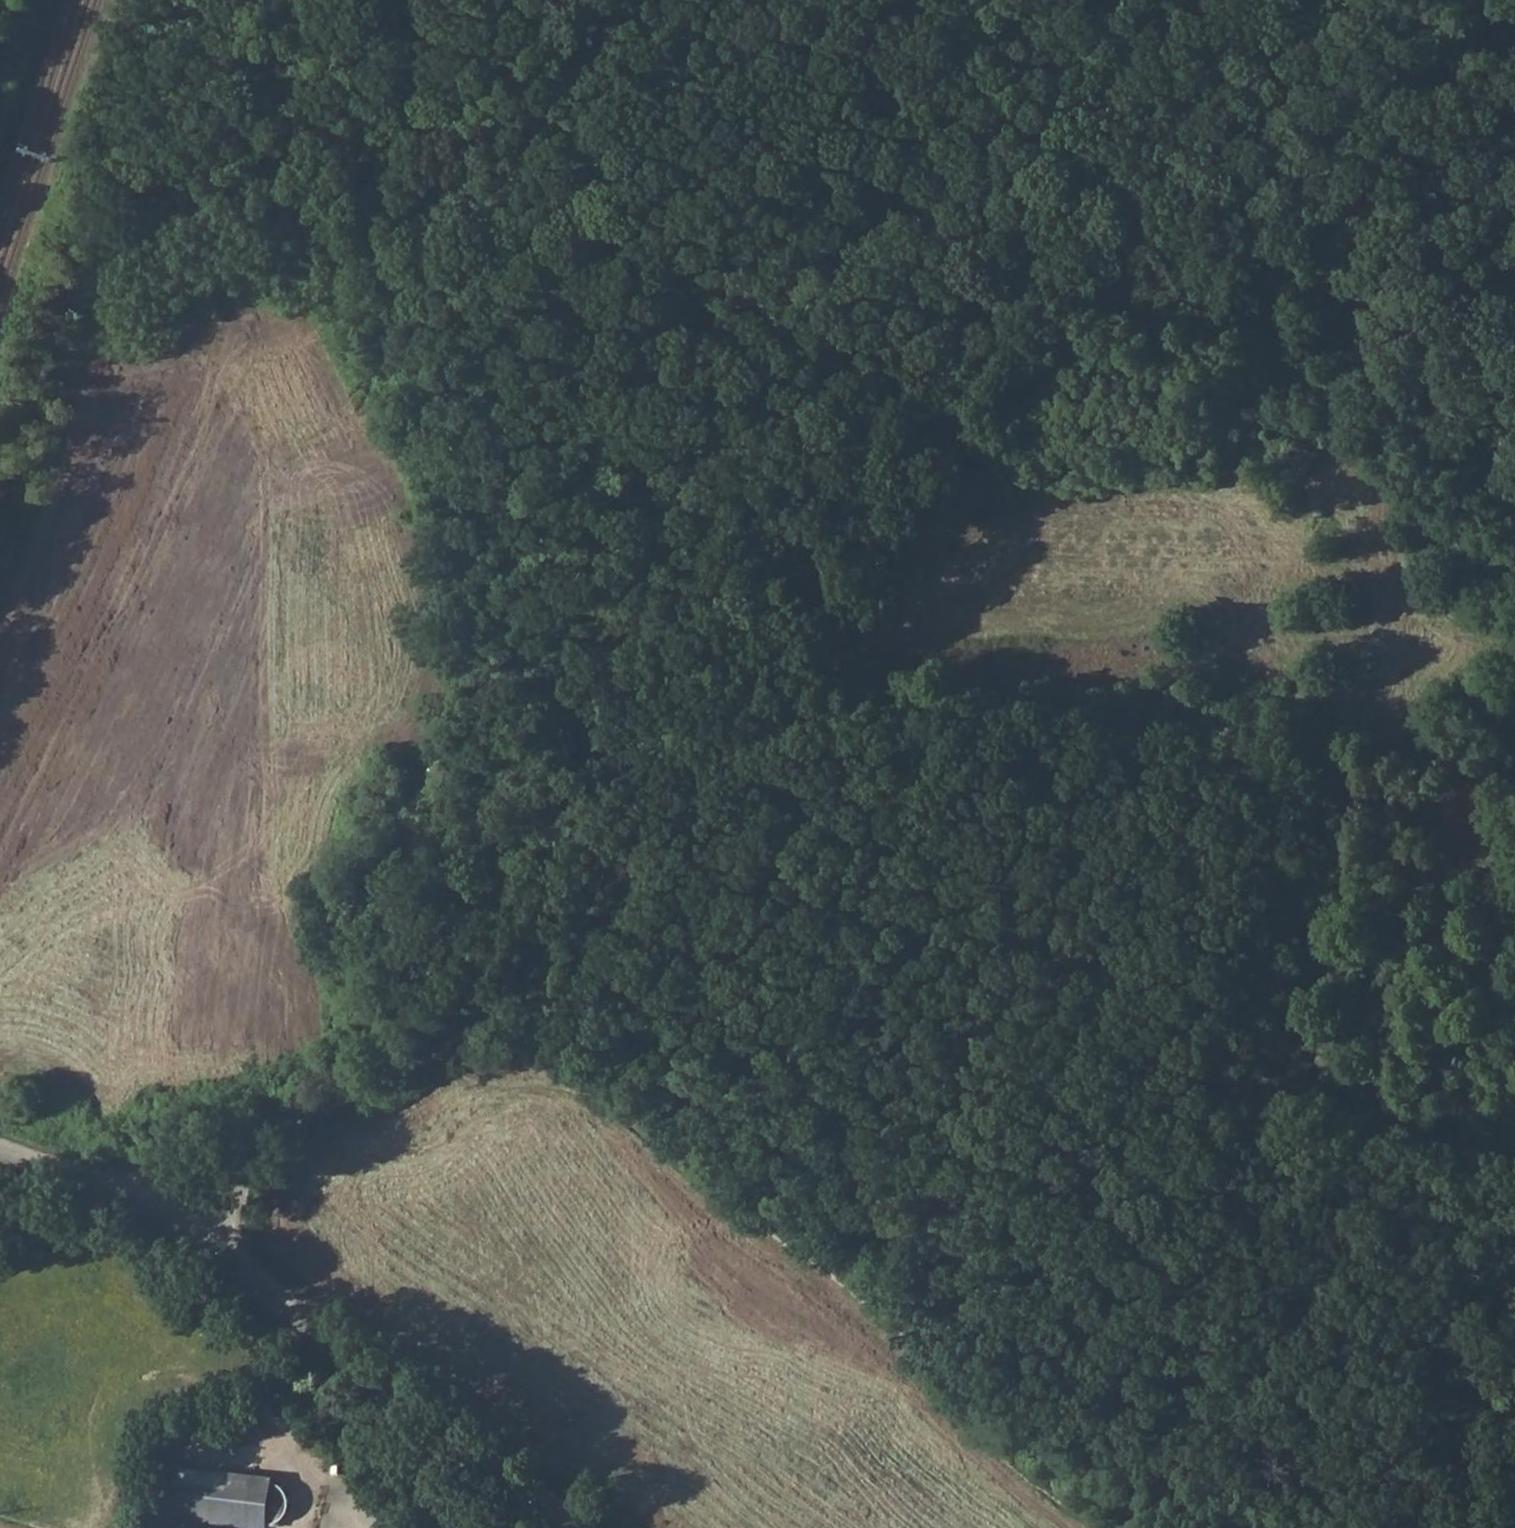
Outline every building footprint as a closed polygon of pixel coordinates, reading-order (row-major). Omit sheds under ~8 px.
[(274,1484),(270,1527),(282,1524),(287,1518),(290,1511),(291,1501),(287,1493),(282,1487),(274,1484)]
